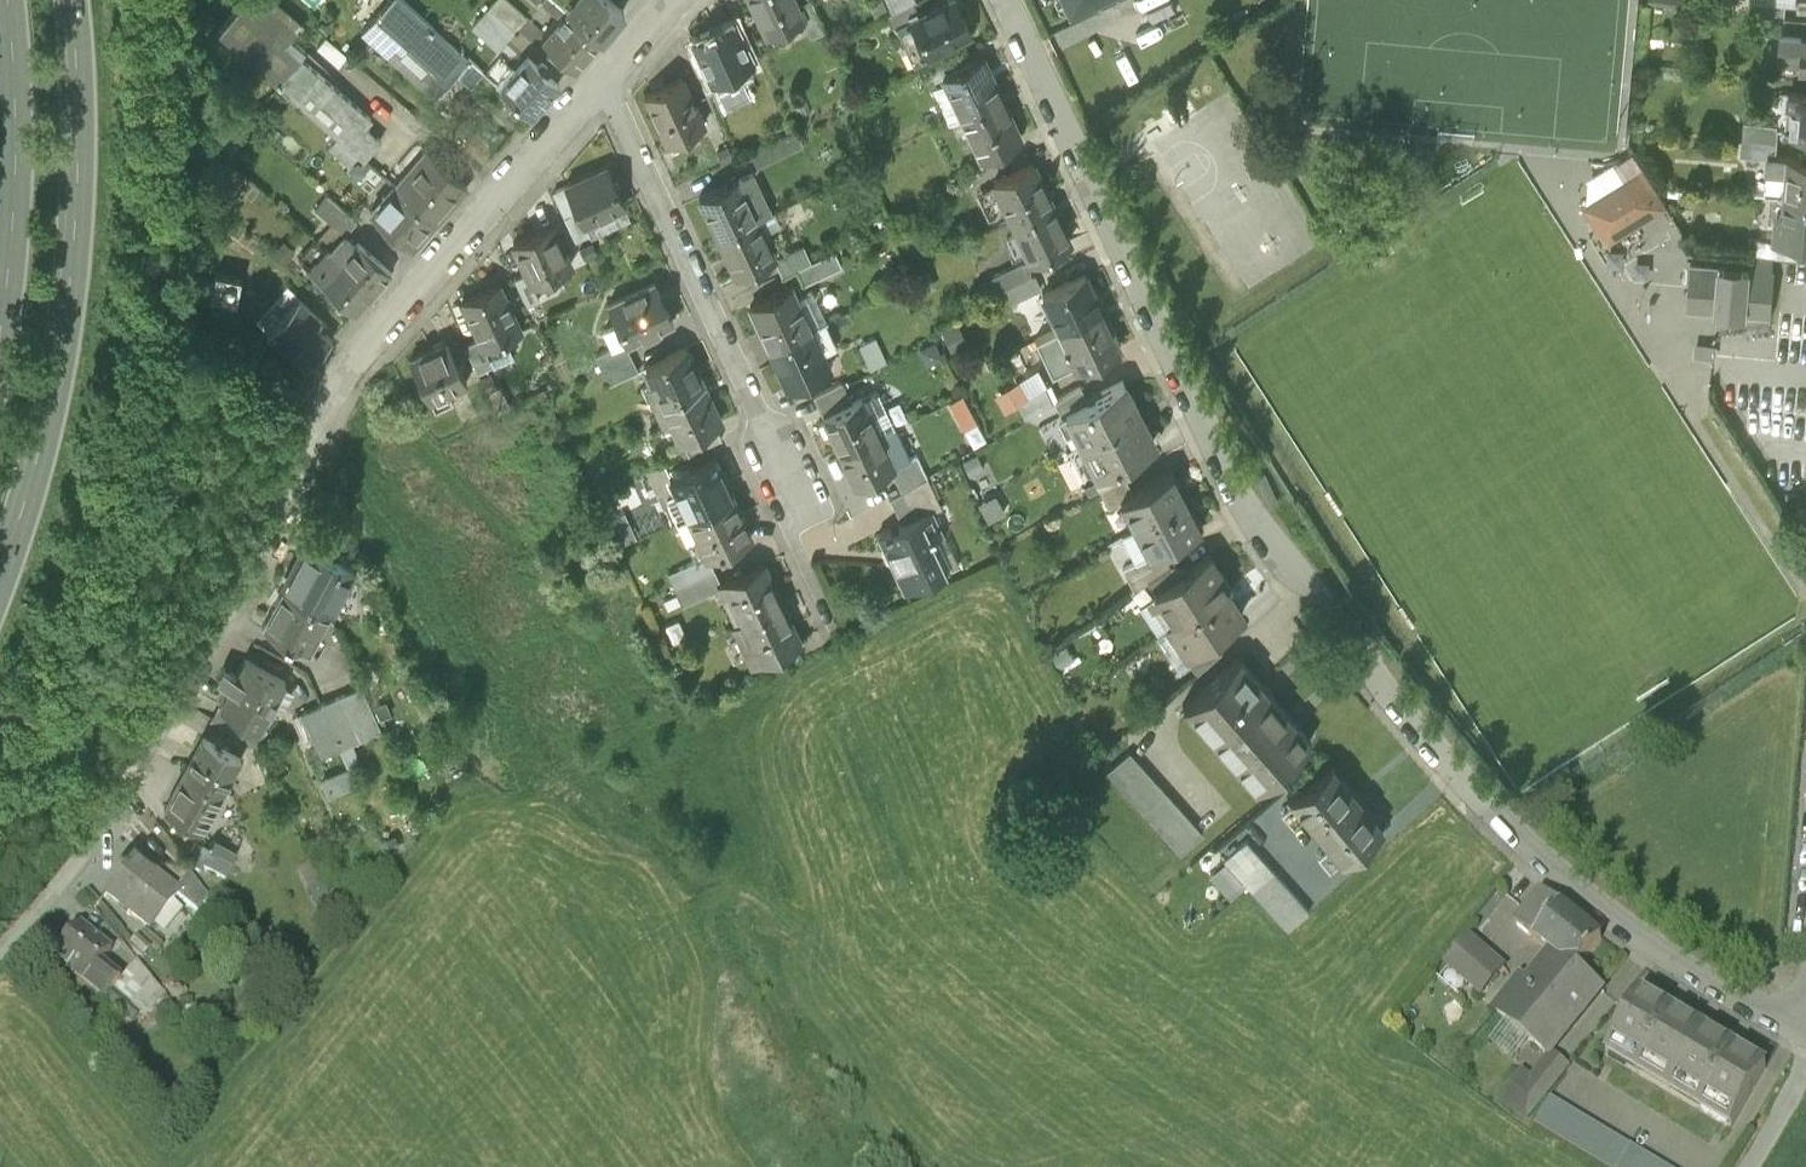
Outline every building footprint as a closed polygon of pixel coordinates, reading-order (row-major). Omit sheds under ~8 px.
[(339,136),(356,152),(364,158),(381,139),(365,125),(371,117),(285,42),(305,20),(282,0),(243,0),(217,31),(339,136)] [(435,92),(455,69),(469,82),(481,67),(459,47),(406,0),(385,0),(361,26),(435,92)] [(525,15),(507,0),(494,0),(473,24),(499,46),(525,15)] [(561,10),(567,4),(565,3),(562,0),(545,0),(557,10),(559,8),(561,10)] [(567,4),(599,33),(622,8),(614,0),(568,0),(565,3),(567,4)] [(765,27),(803,10),(804,10),(799,0),(754,0),(765,27)] [(804,10),(803,10),(811,29),(825,22),(815,0),(799,0),(804,10)] [(895,21),(897,20),(896,19),(911,13),(910,11),(919,6),(916,0),(900,0),(892,4),(888,6),(895,21)] [(960,0),(933,0),(919,6),(910,11),(911,13),(896,19),(897,20),(913,56),(941,44),(939,39),(971,25),(960,0)] [(1787,0),(1751,0),(1750,13),(1785,16),(1787,2),(1787,0)] [(574,62),(599,33),(567,4),(561,10),(541,34),(549,41),(544,46),(552,53),(557,48),(574,62)] [(752,55),(733,15),(693,33),(712,74),(714,73),(725,95),(747,85),(737,63),(752,55)] [(1785,16),(1784,30),(1805,32),(1805,18),(1785,16)] [(1784,30),(1781,30),(1779,51),(1781,52),(1780,64),(1800,65),(1800,68),(1805,69),(1805,32),(1784,30)] [(326,35),(317,46),(338,65),(347,54),(326,35)] [(471,35),(459,47),(481,67),(483,69),(495,56),(471,35)] [(934,76),(943,72),(942,70),(977,53),(971,41),(927,61),(934,76)] [(943,72),(961,111),(1003,91),(983,50),(977,53),(942,70),(943,72)] [(538,62),(528,52),(512,70),(508,67),(496,81),(530,111),(558,80),(543,66),(547,61),(543,57),(538,62)] [(682,70),(643,87),(665,135),(704,117),(682,70)] [(1021,131),(1003,91),(961,111),(980,150),(1021,131)] [(1796,93),(1792,131),(1805,132),(1805,94),(1796,93)] [(1769,154),(1776,155),(1778,124),(1746,121),(1743,156),(1769,159),(1769,154)] [(805,138),(798,123),(750,145),(757,160),(805,138)] [(331,146),(349,161),(356,152),(339,136),(331,146)] [(414,168),(397,187),(435,220),(467,183),(426,148),(411,165),(414,168)] [(1665,203),(1634,153),(1619,162),(1617,160),(1587,178),(1587,206),(1608,239),(1665,203)] [(1787,199),(1805,200),(1805,158),(1776,155),(1769,154),(1769,159),(1766,197),(1787,199)] [(993,177),(1011,216),(1051,197),(1033,158),(993,177)] [(625,200),(607,161),(565,181),(565,182),(583,219),(584,219),(625,200)] [(698,191),(716,230),(756,212),(771,205),(752,166),(698,191)] [(584,219),(583,219),(565,182),(552,188),(575,236),(589,229),(584,219)] [(411,247),(435,220),(397,187),(393,184),(370,211),(388,227),(383,232),(389,237),(393,232),(411,247)] [(344,236),(356,222),(326,196),(314,210),(344,236)] [(1070,238),(1051,197),(1011,216),(1030,257),(1070,238)] [(1787,199),(1786,211),(1778,211),(1775,240),(1805,243),(1805,200),(1787,199)] [(775,252),(756,212),(716,230),(735,271),(775,252)] [(571,259),(552,219),(512,239),(527,268),(532,279),(571,259)] [(344,236),(329,253),(372,291),(391,270),(358,241),(355,245),(344,236)] [(596,248),(591,239),(580,244),(584,254),(596,248)] [(296,253),(283,242),(270,257),(283,268),(296,253)] [(780,270),(795,264),(807,258),(800,243),(786,249),(787,251),(774,257),(780,270)] [(834,246),(807,258),(795,264),(802,279),(841,261),(834,246)] [(355,312),(372,291),(329,253),(324,249),(307,269),(355,312)] [(1753,266),(1690,260),(1685,307),(1771,315),(1775,268),(1772,268),(1773,254),(1754,252),(1753,266)] [(982,295),(1006,284),(1029,273),(1022,257),(974,279),(982,295)] [(539,295),(532,279),(527,268),(513,275),(526,302),(539,295)] [(1034,271),(1029,273),(1006,284),(1013,298),(1041,285),(1034,271)] [(1050,311),(1057,324),(1100,304),(1085,271),(1045,290),(1054,310),(1050,311)] [(241,281),(216,276),(211,302),(236,307),(241,281)] [(673,317),(655,277),(608,298),(617,317),(625,336),(626,338),(673,317)] [(479,336),(482,344),(483,344),(492,362),(492,363),(513,354),(504,334),(520,327),(499,281),(461,298),(479,336)] [(750,302),(769,343),(824,318),(827,317),(812,285),(796,292),(792,282),(750,302)] [(287,290),(256,326),(305,369),(331,338),(316,326),(322,320),(287,290)] [(1119,344),(1100,304),(1057,324),(1034,335),(1051,370),(1073,360),(1076,365),(1119,344)] [(623,337),(625,336),(617,317),(602,324),(611,343),(623,337)] [(835,342),(824,318),(769,343),(788,384),(830,365),(822,348),(835,342)] [(968,341),(959,322),(943,329),(951,348),(968,341)] [(885,358),(874,335),(860,341),(870,364),(885,358)] [(492,362),(483,344),(482,344),(479,336),(465,342),(477,369),(492,362)] [(594,350),(601,365),(630,351),(623,337),(611,343),(594,350)] [(467,382),(447,339),(410,356),(435,411),(452,403),(447,391),(467,382)] [(644,360),(661,399),(702,381),(684,342),(644,360)] [(1696,343),(1695,353),(1713,355),(1714,345),(1696,343)] [(637,366),(630,351),(601,365),(608,379),(637,366)] [(1053,399),(1036,367),(995,390),(1004,408),(1017,401),(1025,415),(1053,399)] [(812,391),(822,412),(850,399),(840,378),(812,391)] [(1065,410),(1080,439),(1137,410),(1131,396),(1134,395),(1131,388),(1126,387),(1122,378),(1101,388),(1101,390),(1088,397),(1065,410)] [(718,418),(702,381),(661,399),(654,402),(664,423),(671,419),(678,436),(714,420),(718,418)] [(1061,413),(1065,410),(1088,397),(1081,383),(1053,399),(1061,413)] [(822,412),(839,447),(893,422),(877,387),(850,399),(822,412)] [(268,412),(259,404),(247,418),(255,426),(268,412)] [(1147,427),(1137,410),(1080,439),(1095,468),(1096,470),(1132,451),(1151,441),(1146,431),(1147,427)] [(720,434),(714,420),(678,436),(686,450),(720,434)] [(908,453),(893,422),(839,447),(854,480),(889,464),(909,456),(908,453)] [(889,464),(901,486),(926,472),(916,449),(908,453),(909,456),(889,464)] [(1090,470),(1098,485),(1123,472),(1139,464),(1132,451),(1096,470),(1095,468),(1090,470)] [(670,473),(688,513),(732,493),(714,453),(670,473)] [(1120,497),(1134,524),(1185,497),(1171,469),(1132,489),(1119,495),(1120,497)] [(941,502),(926,472),(901,486),(888,493),(901,518),(930,505),(931,507),(941,502)] [(1132,489),(1123,472),(1098,485),(1107,503),(1120,497),(1119,495),(1132,489)] [(1256,475),(1270,502),(1277,499),(1263,472),(1256,475)] [(979,496),(987,512),(1008,502),(1000,485),(979,496)] [(751,533),(732,493),(688,513),(706,552),(707,554),(708,553),(751,533)] [(1199,525),(1185,497),(1134,524),(1121,530),(1134,556),(1147,550),(1148,551),(1161,545),(1199,525)] [(901,518),(877,530),(885,545),(883,546),(888,556),(889,555),(904,587),(946,567),(930,534),(941,529),(931,507),(930,505),(901,518)] [(625,508),(613,511),(620,537),(632,534),(625,508)] [(306,542),(282,589),(330,614),(354,567),(306,542)] [(1170,563),(1161,545),(1148,551),(1147,550),(1134,556),(1121,563),(1133,586),(1170,563)] [(679,565),(686,580),(715,567),(708,553),(707,554),(706,552),(679,565)] [(1152,591),(1173,621),(1225,586),(1229,584),(1228,582),(1228,580),(1222,571),(1220,571),(1209,554),(1152,591)] [(729,591),(742,618),(782,599),(763,560),(721,580),(717,581),(719,585),(723,594),(729,591)] [(721,580),(715,567),(686,580),(676,585),(684,602),(719,585),(717,581),(721,580)] [(1242,612),(1225,586),(1173,621),(1169,623),(1186,648),(1186,649),(1210,633),(1242,612)] [(310,652),(330,614),(282,589),(263,627),(310,652)] [(801,640),(782,599),(742,618),(740,619),(748,636),(742,639),(753,662),(801,640)] [(1221,649),(1210,633),(1186,649),(1186,648),(1183,650),(1196,670),(1221,649)] [(1075,657),(1065,641),(1049,651),(1059,667),(1075,657)] [(1236,654),(1180,702),(1182,705),(1188,700),(1213,728),(1207,733),(1209,736),(1215,731),(1236,755),(1230,760),(1233,762),(1238,758),(1257,780),(1252,785),(1254,787),(1310,739),(1236,654)] [(232,689),(220,711),(262,733),(263,731),(287,683),(245,662),(237,677),(223,670),(217,682),(232,689)] [(383,730),(362,685),(290,717),(301,741),(314,735),(324,756),(342,748),(351,769),(364,763),(355,742),(383,730)] [(262,733),(220,711),(212,727),(258,751),(260,755),(271,734),(263,731),(262,733)] [(203,740),(186,774),(224,793),(241,760),(203,740)] [(1180,851),(1202,832),(1128,749),(1106,769),(1180,851)] [(1342,859),(1382,827),(1330,763),(1290,795),(1342,859)] [(328,798),(356,785),(348,766),(320,779),(328,798)] [(203,834),(224,793),(186,774),(165,814),(203,834)] [(402,848),(396,835),(385,840),(392,853),(402,848)] [(1310,911),(1246,838),(1223,857),(1288,930),(1310,911)] [(197,846),(188,862),(200,870),(203,865),(226,878),(239,855),(216,842),(209,853),(197,846)] [(155,870),(135,853),(107,887),(152,925),(179,892),(175,889),(166,881),(169,877),(157,867),(155,870)] [(323,919),(337,911),(311,861),(297,868),(323,919)] [(211,894),(192,869),(175,889),(179,892),(199,909),(211,894)] [(1513,924),(1547,952),(1539,960),(1544,964),(1526,986),(1521,981),(1494,1013),(1546,1055),(1599,991),(1576,972),(1602,940),(1541,891),(1513,924)] [(79,920),(51,955),(84,981),(82,984),(103,1001),(105,998),(121,979),(100,963),(112,948),(79,920)] [(151,943),(137,931),(129,939),(143,952),(151,943)] [(1468,942),(1436,979),(1460,999),(1471,986),(1481,994),(1502,970),(1468,942)] [(139,959),(121,979),(105,998),(133,1021),(162,989),(139,959)] [(1606,1056),(1669,1093),(1703,1034),(1640,998),(1606,1056)] [(1766,1071),(1703,1034),(1669,1093),(1732,1130),(1766,1071)] [(1566,1070),(1552,1057),(1530,1083),(1521,1076),(1501,1101),(1525,1120),(1566,1070)] [(1603,1166),(1661,1166),(1549,1102),(1535,1127),(1603,1166)]
